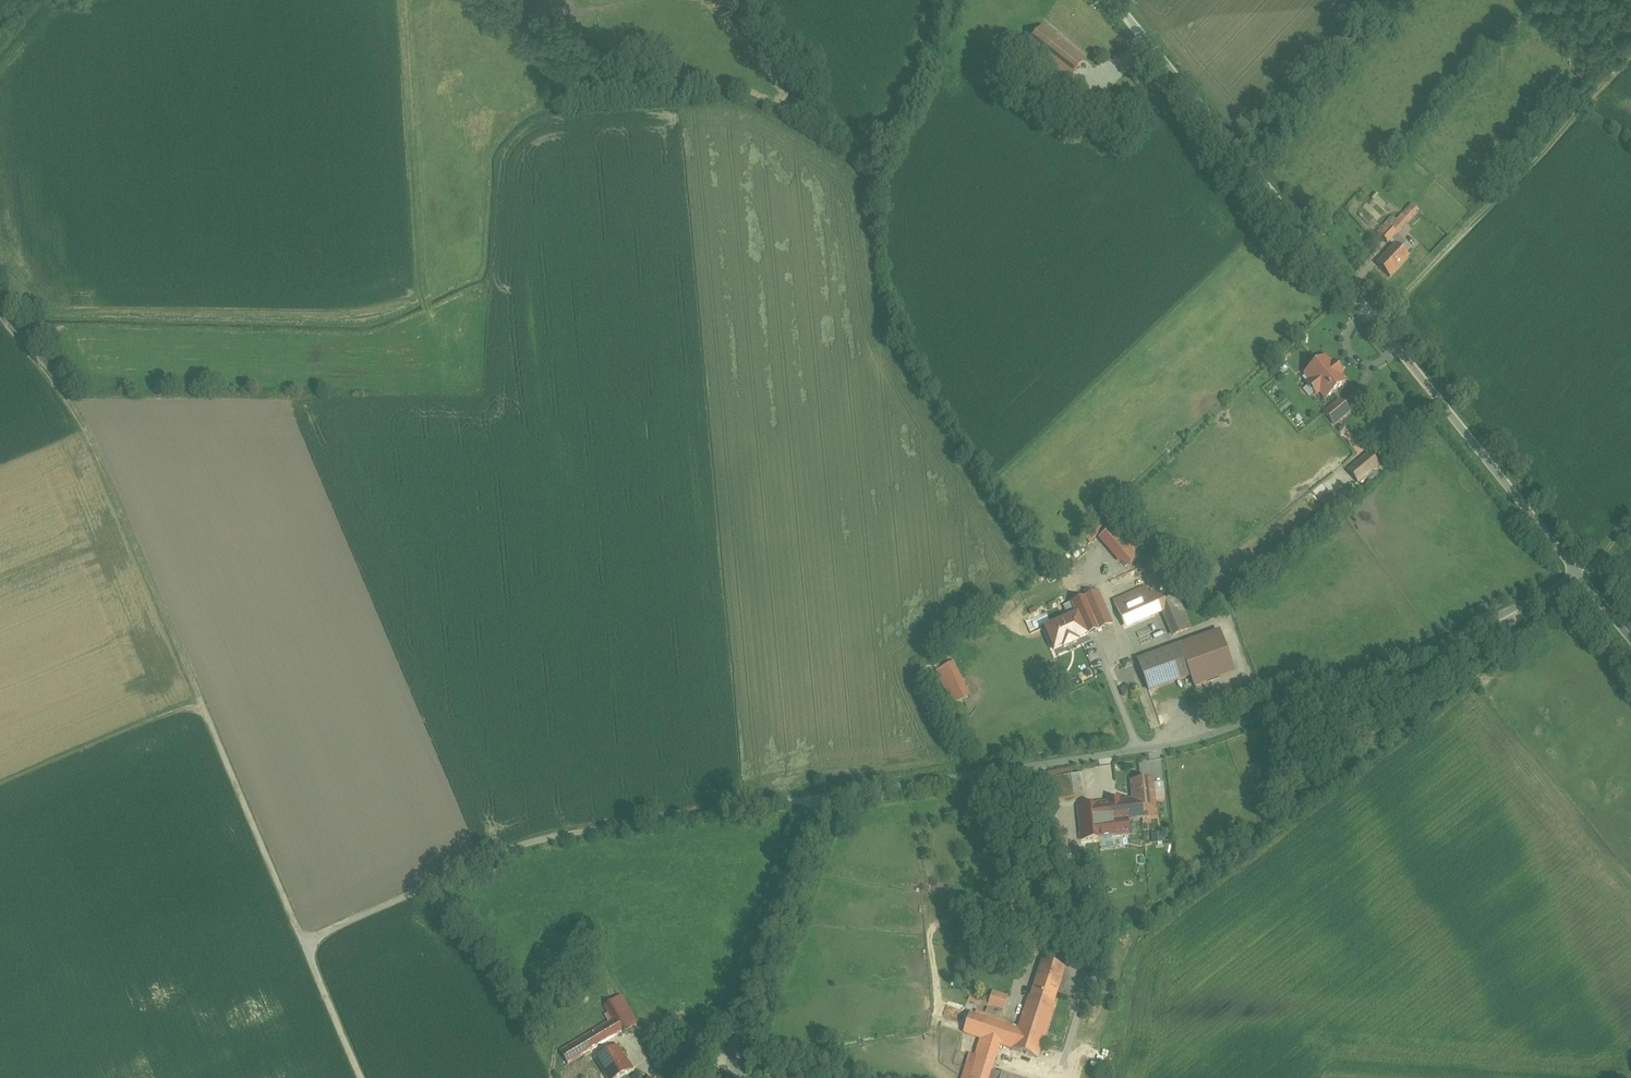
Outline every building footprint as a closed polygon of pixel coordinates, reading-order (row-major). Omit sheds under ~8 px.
[(1044,27),(1028,47),(1070,79),(1085,59),(1044,27)] [(1392,216),(1377,233),(1388,243),(1419,211),(1412,204),(1396,220),(1392,216)] [(1396,244),(1377,265),(1390,277),(1409,257),(1396,244)] [(1325,358),(1305,374),(1311,381),(1307,384),(1316,394),(1320,391),(1326,398),(1345,382),(1339,375),(1342,373),(1333,363),(1331,365),(1325,358)] [(1340,401),(1325,413),(1334,425),(1350,413),(1340,401)] [(1410,419),(1399,428),(1406,436),(1417,427),(1410,419)] [(1369,453),(1349,471),(1359,483),(1379,465),(1369,453)] [(1332,494),(1320,503),(1326,512),(1338,503),(1332,494)] [(1114,523),(1098,537),(1120,563),(1122,561),(1127,566),(1140,555),(1114,523)] [(1146,587),(1113,602),(1125,630),(1158,615),(1146,587)] [(1066,606),(1070,617),(1080,613),(1089,634),(1112,624),(1098,592),(1066,606)] [(1177,594),(1159,602),(1173,635),(1191,628),(1177,594)] [(1070,617),(1045,628),(1054,649),(1089,634),(1080,613),(1070,617)] [(1221,631),(1180,646),(1191,676),(1195,686),(1235,672),(1221,631)] [(1138,661),(1149,690),(1191,676),(1180,646),(1138,661)] [(1100,661),(1091,664),(1096,678),(1105,675),(1100,661)] [(952,662),(936,670),(952,702),(968,694),(952,662)] [(1065,687),(1071,674),(1055,668),(1050,681),(1065,687)] [(1177,681),(1181,690),(1189,686),(1186,677),(1177,681)] [(1121,690),(1124,697),(1133,696),(1134,689),(1128,684),(1121,690)] [(1047,772),(1048,780),(1073,776),(1072,768),(1047,772)] [(1073,776),(1048,780),(1052,802),(1085,797),(1081,774),(1073,776)] [(1117,801),(1120,834),(1128,834),(1126,819),(1155,816),(1153,796),(1152,784),(1151,779),(1131,781),(1133,800),(1117,801)] [(1162,783),(1152,784),(1153,796),(1164,795),(1162,783)] [(1120,834),(1117,801),(1077,806),(1080,839),(1120,834)] [(1163,832),(1153,833),(1154,842),(1164,841),(1163,832)] [(963,1077),(989,1077),(991,1071),(1000,1045),(1036,1057),(1065,970),(1042,962),(1019,1029),(969,1012),(963,1033),(982,1039),(976,1055),(971,1053),(963,1077)] [(1007,996),(992,991),(989,1004),(1003,1009),(1007,996)] [(614,1020),(561,1051),(568,1064),(636,1024),(620,997),(605,1006),(614,1020)] [(597,1059),(609,1077),(616,1077),(631,1069),(617,1047),(597,1059)]
